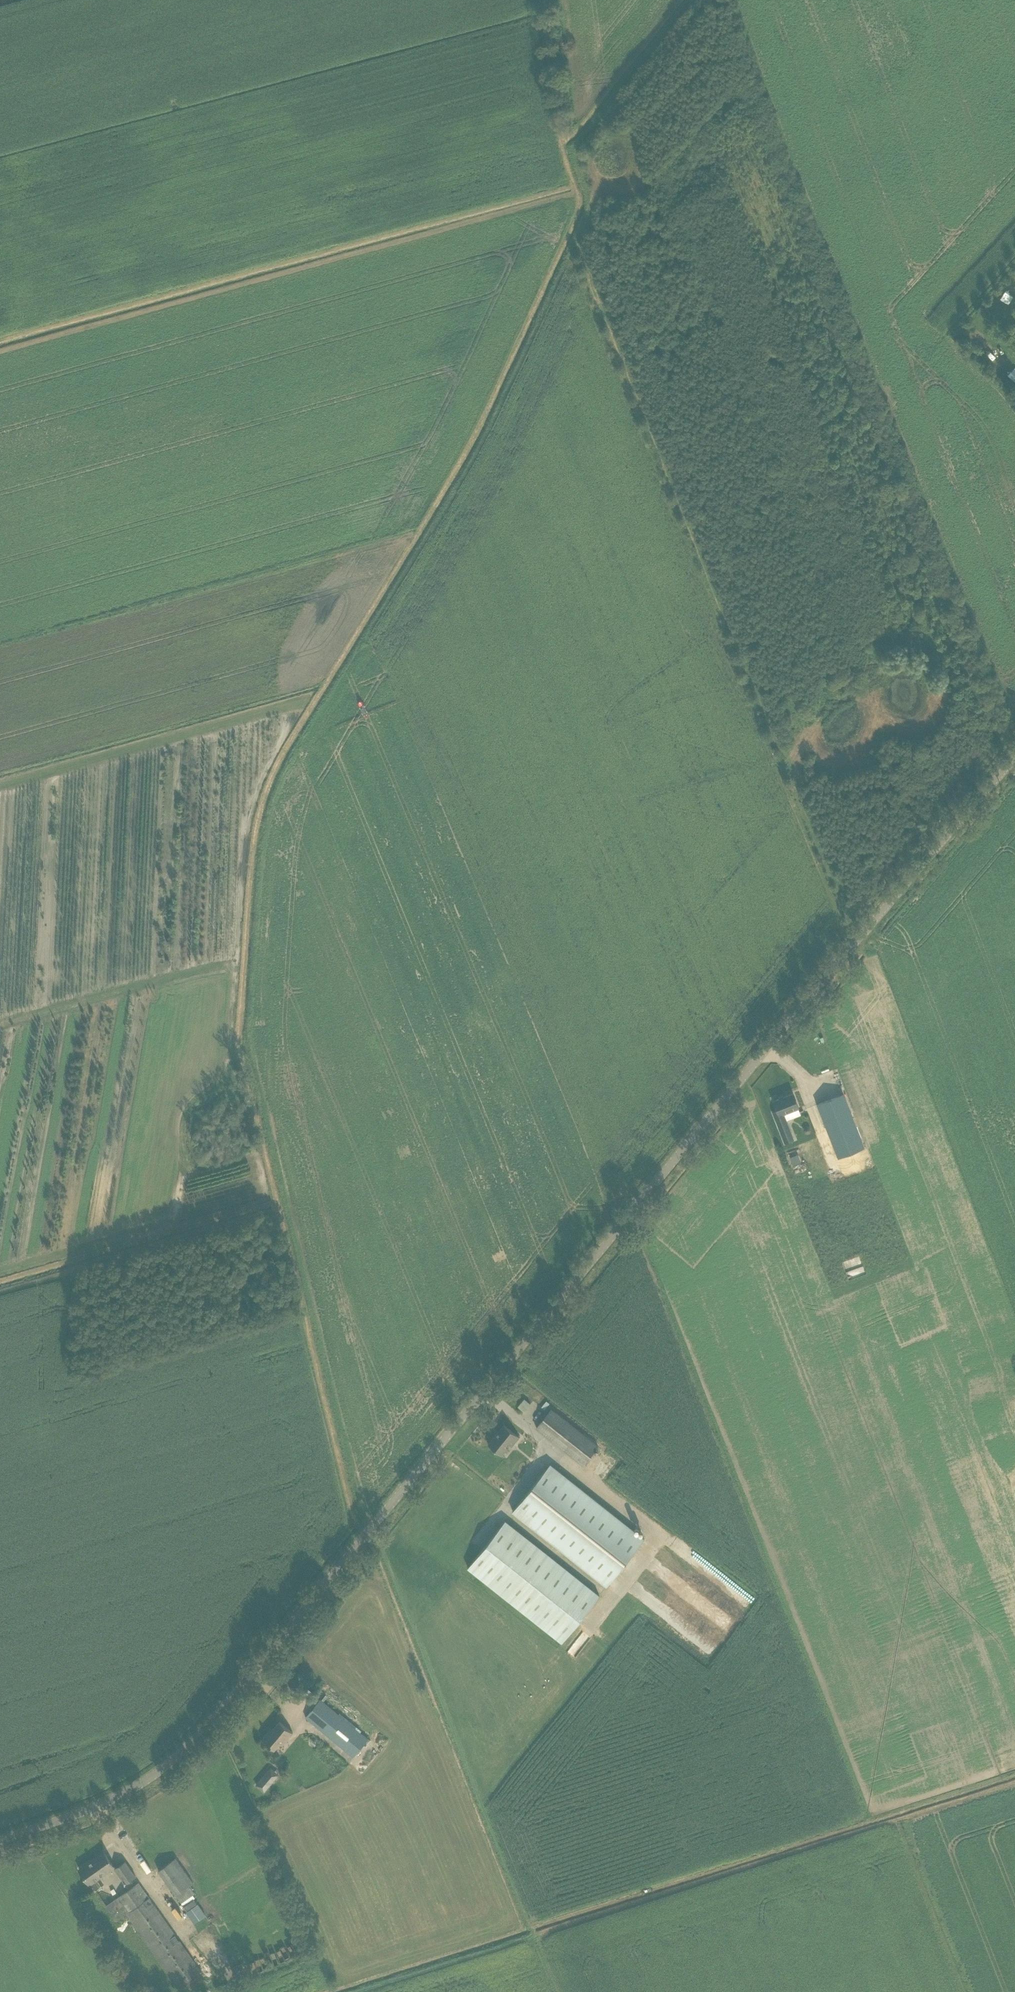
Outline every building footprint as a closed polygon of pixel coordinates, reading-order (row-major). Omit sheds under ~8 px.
[(772,1112),(784,1142),(794,1139),(784,1114),(799,1108),(793,1093),(773,1101),(777,1111),(772,1112)] [(897,1231),(843,1094),(817,1104),(871,1241),(897,1231)] [(524,1399),(518,1406),(524,1411),(530,1404),(524,1399)] [(536,1427),(583,1464),(598,1445),(551,1408),(536,1427)] [(504,1424),(488,1444),(501,1454),(512,1441),(514,1443),(519,1436),(504,1424)] [(512,1511),(607,1585),(644,1538),(550,1464),(512,1511)] [(468,1567),(475,1573),(562,1642),(599,1595),(505,1520),(481,1550),(468,1567)] [(305,1717),(353,1756),(368,1739),(320,1699),(305,1717)] [(269,1730),(262,1739),(274,1749),(285,1736),(288,1738),(293,1732),(279,1721),(270,1731),(269,1730)] [(263,1776),(256,1785),(264,1792),(272,1783),(263,1776)] [(79,1869),(89,1883),(90,1883),(95,1889),(100,1886),(95,1879),(114,1866),(104,1851),(79,1869)] [(188,1886),(193,1883),(175,1858),(158,1870),(181,1903),(195,1893),(188,1886)] [(114,1868),(125,1883),(135,1876),(125,1861),(114,1868)] [(177,1986),(180,1984),(186,1991),(204,1980),(198,1971),(200,1970),(139,1883),(106,1905),(116,1920),(126,1913),(177,1986)] [(198,1904),(192,1908),(199,1919),(205,1915),(198,1904)]
